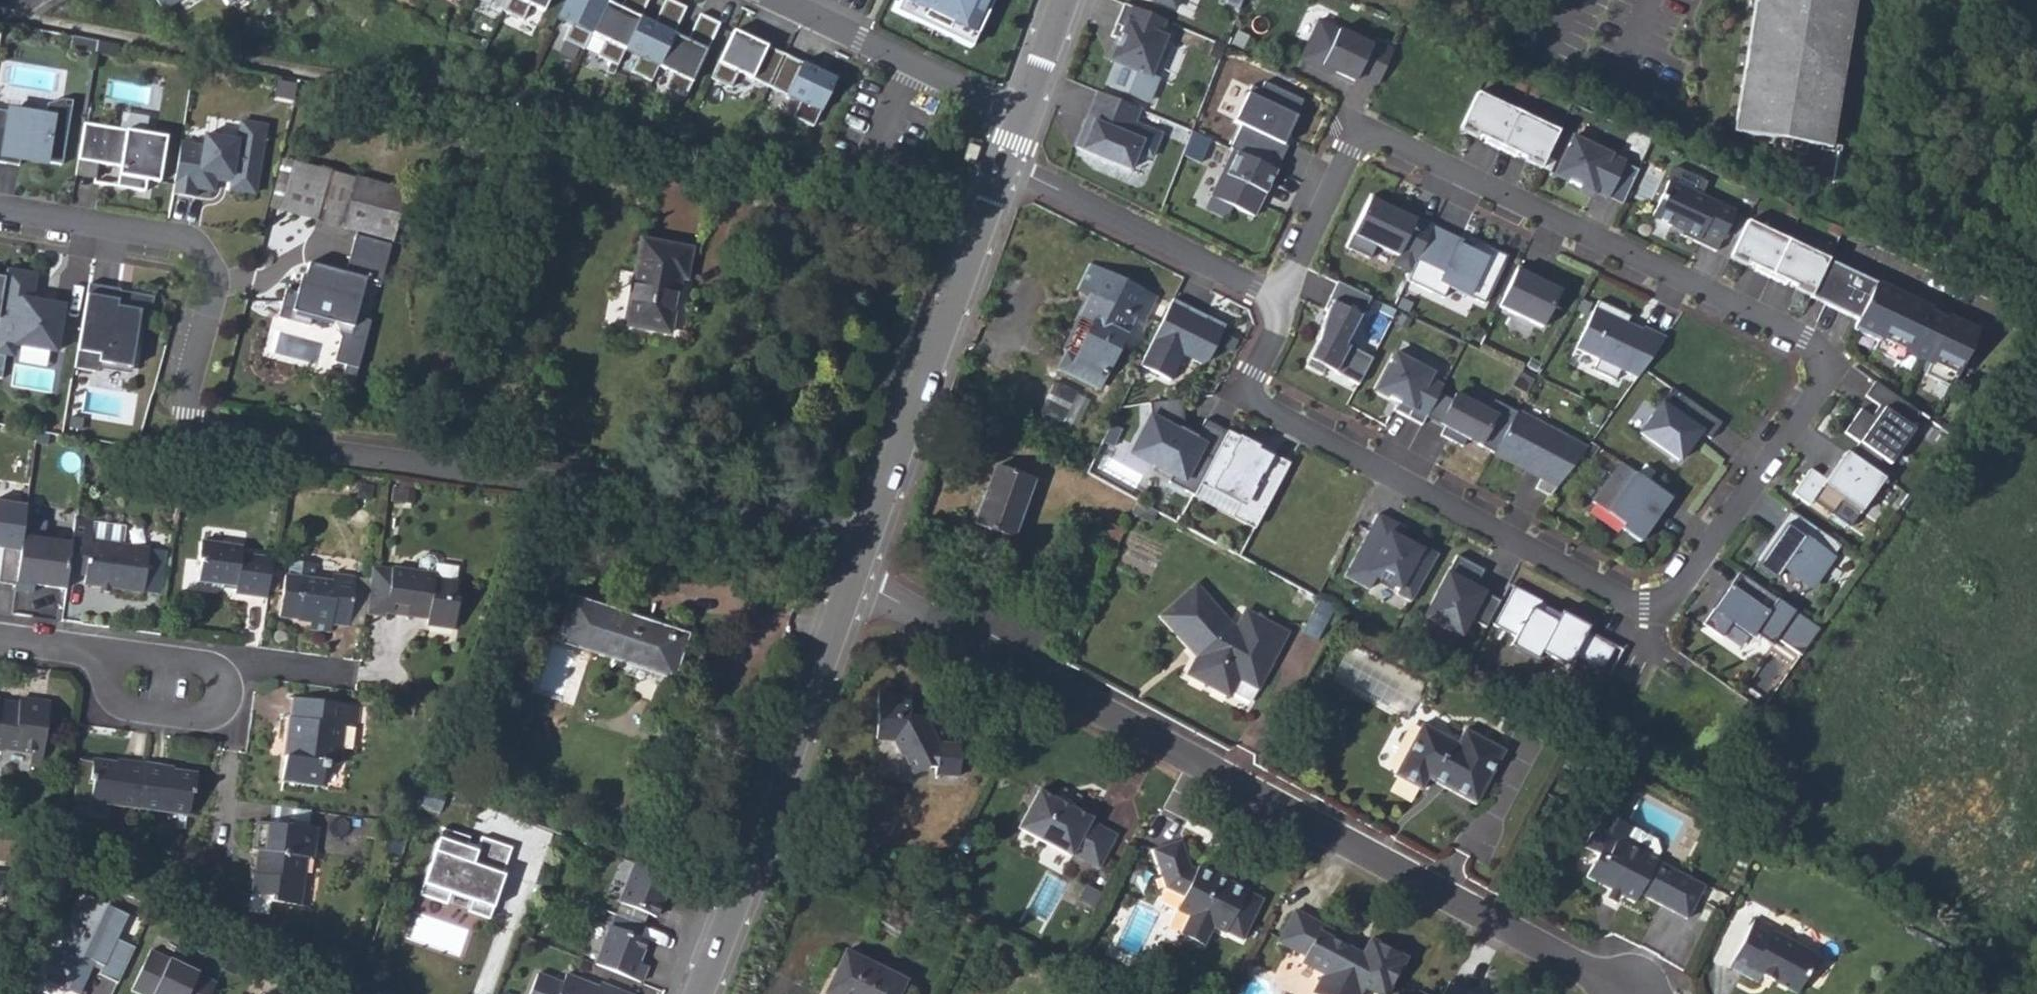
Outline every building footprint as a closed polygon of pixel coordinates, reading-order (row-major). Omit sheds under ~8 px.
[(164,9),(178,0),(158,0),(164,9)] [(501,11),(521,20),(528,5),(542,12),(547,0),(506,0),(501,11)] [(582,49),(590,34),(605,2),(606,0),(564,0),(556,18),(569,25),(562,40),(582,49)] [(590,34),(603,41),(596,56),(616,65),(623,50),(639,18),(647,0),(622,0),(618,8),(605,2),(590,34)] [(623,50),(637,57),(630,72),(650,81),(657,66),(672,34),(685,8),(668,0),(664,0),(652,24),(639,18),(623,50)] [(900,14),(977,46),(999,0),(906,0),(900,14)] [(1731,133),(1738,135),(1738,134),(1737,133),(1760,0),(1754,0),(1731,133)] [(1737,133),(1738,134),(1772,139),(1822,148),(1823,144),(1848,0),(1760,0),(1737,133)] [(1829,145),(1854,0),(1848,0),(1823,144),(1829,145)] [(1165,20),(1122,2),(1109,35),(1117,38),(1109,59),(1149,75),(1165,36),(1159,33),(1165,20)] [(686,40),(672,34),(657,66),(671,73),(663,88),(684,97),(718,24),(698,14),(686,40)] [(1359,74),(1379,84),(1394,49),(1373,40),(1371,45),(1319,21),(1301,60),(1322,69),(1323,66),(1333,70),(1356,81),(1359,74)] [(768,87),(783,55),(732,30),(709,78),(730,87),(737,73),(768,87)] [(97,44),(67,39),(66,44),(71,45),(70,50),(95,54),(97,44)] [(834,79),(783,55),(768,87),(799,102),(792,117),(812,126),(834,79)] [(1332,74),(1333,70),(1323,66),(1322,69),(1332,74)] [(1252,74),(1219,143),(1232,149),(1274,169),(1307,100),(1252,74)] [(1519,109),(1478,89),(1462,124),(1487,137),(1485,140),(1501,147),(1519,109)] [(1138,108),(1096,90),(1074,146),(1128,168),(1136,150),(1149,155),(1159,132),(1132,121),(1138,108)] [(0,121),(0,166),(5,167),(6,159),(19,161),(61,168),(72,104),(62,102),(46,108),(44,121),(9,116),(8,115),(6,123),(0,121)] [(6,123),(8,115),(9,116),(10,109),(0,108),(0,121),(6,123)] [(1519,109),(1501,147),(1516,155),(1517,152),(1542,164),(1559,130),(1519,109)] [(119,124),(85,119),(78,155),(98,158),(97,162),(120,165),(117,186),(145,190),(147,179),(147,175),(160,178),(167,132),(138,128),(138,131),(119,129),(119,124)] [(202,148),(180,144),(172,195),(194,199),(195,190),(213,193),(216,176),(231,179),(229,191),(255,195),(266,127),(240,123),(237,142),(204,137),(202,148)] [(1625,161),(1572,136),(1554,174),(1593,193),(1594,191),(1608,198),(1624,164),(1625,161)] [(1822,148),(1772,139),(1771,149),(1783,155),(1781,165),(1832,189),(1840,147),(1829,145),(1823,144),(1822,148)] [(1264,194),(1276,170),(1274,169),(1232,149),(1210,195),(1254,216),(1260,203),(1258,196),(1264,194)] [(98,158),(78,155),(75,174),(94,178),(97,162),(98,158)] [(269,207),(392,240),(405,191),(291,163),(283,160),(269,207)] [(1638,170),(1624,164),(1608,198),(1621,204),(1638,170)] [(1734,212),(1668,181),(1651,216),(1682,230),(1680,235),(1715,252),(1734,212)] [(1760,193),(1749,188),(1743,199),(1754,205),(1760,193)] [(1414,221),(1403,216),(1385,207),(1387,204),(1371,196),(1345,249),(1368,260),(1375,246),(1396,257),(1392,266),(1410,274),(1433,226),(1434,224),(1416,216),(1414,221)] [(1414,221),(1416,216),(1406,211),(1403,216),(1414,221)] [(1787,240),(1747,221),(1730,256),(1755,268),(1754,271),(1769,278),(1787,240)] [(1471,245),(1433,226),(1410,274),(1407,280),(1443,297),(1448,287),(1483,303),(1506,256),(1473,240),(1471,245)] [(396,243),(355,232),(344,271),(305,260),(297,292),(288,289),(281,315),(346,332),(339,359),(358,364),(370,320),(360,317),(369,285),(384,289),(396,243)] [(624,327),(668,335),(677,280),(684,281),(690,246),(640,237),(624,327)] [(1828,260),(1787,240),(1769,278),(1785,286),(1786,283),(1811,295),(1828,261),(1828,260)] [(1931,310),(1828,261),(1811,295),(1810,298),(1857,321),(1853,331),(1877,342),(1873,351),(1900,363),(1906,352),(1930,364),(1925,375),(1951,388),(1978,332),(1947,318),(1949,313),(1933,306),(1931,310)] [(1058,367),(1099,387),(1134,317),(1144,322),(1157,296),(1090,262),(1077,288),(1090,294),(1079,316),(1092,323),(1076,355),(1066,350),(1058,367)] [(1538,274),(1518,264),(1499,306),(1542,327),(1560,289),(1535,278),(1538,274)] [(6,268),(4,279),(0,302),(0,375),(1,375),(5,352),(14,346),(15,342),(55,349),(61,313),(55,303),(31,299),(35,273),(6,268)] [(1371,297),(1338,281),(1325,308),(1327,310),(1327,312),(1318,340),(1319,341),(1306,366),(1322,374),(1326,367),(1358,384),(1372,358),(1346,344),(1371,297)] [(96,285),(86,349),(106,352),(105,361),(142,365),(153,297),(96,285)] [(1190,307),(1173,299),(1139,365),(1170,380),(1182,355),(1202,364),(1207,361),(1225,325),(1206,315),(1204,320),(1188,312),(1190,307)] [(1630,316),(1597,301),(1576,349),(1598,360),(1593,371),(1616,381),(1621,370),(1637,377),(1644,368),(1665,337),(1643,328),(1642,330),(1640,335),(1631,331),(1633,326),(1626,323),(1630,316)] [(1642,330),(1633,326),(1631,331),(1640,335),(1642,330)] [(1395,352),(1375,390),(1397,402),(1393,409),(1422,425),(1426,417),(1439,393),(1443,385),(1430,378),(1433,372),(1395,352)] [(1520,372),(1513,387),(1527,394),(1534,378),(1520,372)] [(1900,398),(1875,381),(1864,396),(1879,406),(1871,416),(1860,409),(1844,432),(1859,443),(1850,455),(1873,471),(1882,459),(1890,464),(1920,421),(1916,418),(1897,404),(1900,398)] [(1672,388),(1641,433),(1680,461),(1696,437),(1694,436),(1698,430),(1700,432),(1710,439),(1722,423),(1672,388)] [(1452,400),(1439,393),(1426,417),(1444,427),(1453,410),(1448,408),(1452,400)] [(1493,452),(1517,412),(1494,400),(1488,410),(1455,393),(1452,400),(1448,408),(1453,410),(1444,427),(1441,435),(1463,447),(1467,439),(1493,452)] [(1182,398),(1150,403),(1150,414),(1135,443),(1158,455),(1153,466),(1171,475),(1168,482),(1193,494),(1202,477),(1226,430),(1204,418),(1195,435),(1180,428),(1184,421),(1182,398)] [(1920,412),(1900,398),(1897,404),(1916,418),(1920,412)] [(1574,441),(1517,411),(1517,412),(1493,452),(1493,453),(1525,470),(1530,461),(1545,470),(1535,488),(1550,496),(1578,460),(1567,453),(1574,441)] [(1254,445),(1226,430),(1202,477),(1242,501),(1234,513),(1255,527),(1288,464),(1268,452),(1267,455),(1253,448),(1254,445)] [(1105,433),(1099,446),(1109,451),(1115,438),(1105,433)] [(1587,448),(1574,441),(1567,453),(1578,460),(1587,448)] [(1158,455),(1135,443),(1130,454),(1153,466),(1158,455)] [(1268,452),(1254,445),(1253,448),(1267,455),(1268,452)] [(1861,511),(1884,478),(1873,471),(1850,455),(1846,451),(1825,480),(1810,468),(1792,493),(1809,505),(1812,501),(1831,514),(1842,498),(1861,511)] [(1620,462),(1593,500),(1624,523),(1621,527),(1640,541),(1655,520),(1653,518),(1658,510),(1660,512),(1671,497),(1620,462)] [(976,522),(1013,536),(1033,479),(997,466),(976,522)] [(1171,475),(1153,466),(1149,472),(1168,482),(1171,475)] [(18,584),(27,517),(29,503),(0,500),(0,547),(5,548),(1,582),(18,584)] [(1840,546),(1790,510),(1765,544),(1767,552),(1759,554),(1753,561),(1773,575),(1789,573),(1810,588),(1840,546)] [(1397,592),(1412,600),(1439,554),(1402,533),(1405,526),(1380,512),(1345,572),(1370,586),(1376,574),(1399,587),(1397,592)] [(49,520),(27,517),(18,584),(17,588),(36,591),(37,584),(67,588),(70,571),(74,540),(47,537),(49,520)] [(70,571),(88,574),(87,583),(100,584),(113,586),(146,591),(151,547),(124,544),(126,528),(95,525),(76,522),(74,540),(70,571)] [(1115,549),(1123,530),(1107,523),(1099,541),(1115,549)] [(264,556),(242,554),(243,546),(202,540),(197,580),(235,585),(234,594),(267,598),(272,557),(264,556)] [(264,556),(272,557),(273,548),(265,547),(264,556)] [(386,613),(408,615),(411,612),(426,614),(426,617),(425,623),(454,627),(458,599),(453,598),(455,581),(457,565),(436,563),(436,559),(432,554),(423,553),(419,557),(417,570),(416,576),(388,572),(389,570),(372,568),(369,589),(365,614),(386,617),(386,613)] [(1457,554),(1424,615),(1461,634),(1470,617),(1486,626),(1500,600),(1475,586),(1484,569),(1457,554)] [(296,618),(297,615),(310,617),(309,624),(309,628),(331,631),(332,623),(347,625),(348,621),(353,586),(354,577),(332,574),(331,580),(321,579),(323,563),(295,558),(289,562),(287,575),(284,574),(278,616),(296,618)] [(388,572),(416,576),(417,570),(390,566),(389,570),(388,572)] [(1819,628),(1740,573),(1721,598),(1725,601),(1718,611),(1714,608),(1703,624),(1720,637),(1731,622),(1750,635),(1752,632),(1769,644),(1774,637),(1800,656),(1819,628)] [(100,584),(99,591),(112,593),(113,586),(100,584)] [(1187,649),(1192,645),(1199,654),(1196,660),(1188,674),(1226,694),(1239,672),(1251,678),(1260,663),(1267,667),(1285,634),(1245,612),(1236,628),(1230,626),(1197,585),(1161,615),(1187,649)] [(1615,644),(1586,629),(1545,607),(1547,603),(1548,603),(1514,585),(1493,624),(1514,636),(1509,645),(1521,651),(1521,650),(1536,658),(1540,650),(1572,667),(1577,658),(1601,670),(1615,644)] [(348,621),(364,623),(365,614),(369,589),(353,586),(348,621)] [(559,629),(618,649),(616,657),(671,675),(683,641),(642,627),(644,622),(570,597),(559,629)] [(1725,601),(1721,598),(1714,608),(1718,611),(1725,601)] [(1545,607),(1586,629),(1588,625),(1547,603),(1545,607)] [(296,622),(309,624),(310,617),(297,615),(296,618),(296,622)] [(557,637),(616,657),(618,649),(559,629),(557,637)] [(1187,649),(1196,660),(1199,654),(1192,645),(1187,649)] [(874,735),(891,737),(909,771),(927,763),(932,763),(931,772),(955,774),(959,744),(937,743),(922,716),(910,715),(911,698),(896,697),(896,691),(879,690),(874,735)] [(284,755),(280,780),(320,786),(323,764),(339,766),(341,746),(338,745),(341,727),(343,727),(347,727),(350,704),(293,697),(291,717),(289,717),(286,739),(290,740),(288,756),(284,755)] [(43,753),(50,703),(19,699),(18,704),(0,702),(0,750),(6,751),(6,749),(32,752),(43,753)] [(347,727),(356,728),(359,706),(350,704),(347,727)] [(1394,773),(1422,789),(1428,778),(1475,804),(1504,751),(1465,729),(1458,742),(1423,722),(1394,773)] [(32,752),(31,763),(42,764),(43,753),(32,752)] [(138,808),(144,762),(128,760),(127,766),(115,765),(116,763),(92,760),(90,781),(92,782),(89,802),(138,808)] [(163,765),(144,762),(138,808),(188,814),(191,794),(193,795),(196,774),(174,770),(174,773),(162,772),(163,765)] [(163,765),(162,772),(174,773),(174,770),(175,767),(163,765)] [(1020,828),(1069,857),(1073,855),(1098,869),(1116,836),(1091,821),(1091,818),(1040,790),(1020,828)] [(1609,893),(1622,900),(1635,907),(1640,897),(1686,922),(1704,890),(1650,861),(1620,845),(1629,827),(1605,814),(1586,850),(1598,856),(1586,880),(1609,893)] [(251,894),(271,897),(271,903),(299,906),(306,858),(312,858),(313,852),(317,827),(288,823),(288,826),(257,821),(253,851),(257,851),(261,851),(258,874),(254,874),(251,894)] [(1620,845),(1650,861),(1652,855),(1630,843),(1636,831),(1629,827),(1620,845)] [(466,838),(438,830),(416,896),(444,906),(447,895),(469,902),(465,912),(487,920),(501,876),(499,875),(508,849),(478,838),(473,852),(463,849),(466,838)] [(1157,877),(1166,875),(1182,884),(1176,896),(1171,908),(1184,914),(1175,932),(1198,944),(1206,928),(1218,934),(1219,932),(1236,941),(1258,900),(1242,891),(1242,890),(1194,864),(1192,869),(1185,865),(1177,840),(1150,848),(1157,877)] [(680,883),(635,865),(621,903),(648,914),(656,917),(665,894),(675,898),(680,883)] [(1157,877),(1161,888),(1176,896),(1182,884),(1166,875),(1157,877)] [(1609,893),(1604,901),(1618,909),(1622,900),(1609,893)] [(251,894),(249,911),(268,914),(271,903),(271,897),(251,894)] [(103,966),(99,974),(118,983),(135,948),(117,939),(129,915),(86,895),(71,926),(74,927),(50,975),(81,990),(95,962),(103,966)] [(648,914),(621,903),(616,914),(641,924),(644,925),(648,914)] [(1311,993),(1353,993),(1356,988),(1366,993),(1387,993),(1404,963),(1369,944),(1361,958),(1356,960),(1350,957),(1348,951),(1322,937),(1325,930),(1289,911),(1273,941),(1298,956),(1294,963),(1316,975),(1309,988),(1311,993)] [(641,924),(616,914),(612,926),(637,936),(641,924)] [(1731,968),(1758,983),(1762,977),(1797,993),(1817,956),(1788,940),(1781,942),(1771,936),(1773,930),(1756,921),(1731,968)] [(596,964),(642,982),(648,966),(639,963),(647,940),(637,936),(612,926),(596,964)] [(826,993),(896,993),(904,978),(845,948),(824,993),(826,993)] [(198,974),(150,951),(131,991),(137,993),(211,993),(216,984),(197,975),(198,974)] [(601,983),(600,987),(566,974),(563,983),(538,973),(530,993),(630,993),(601,983)] [(1449,985),(1444,993),(1466,993),(1449,985)]
